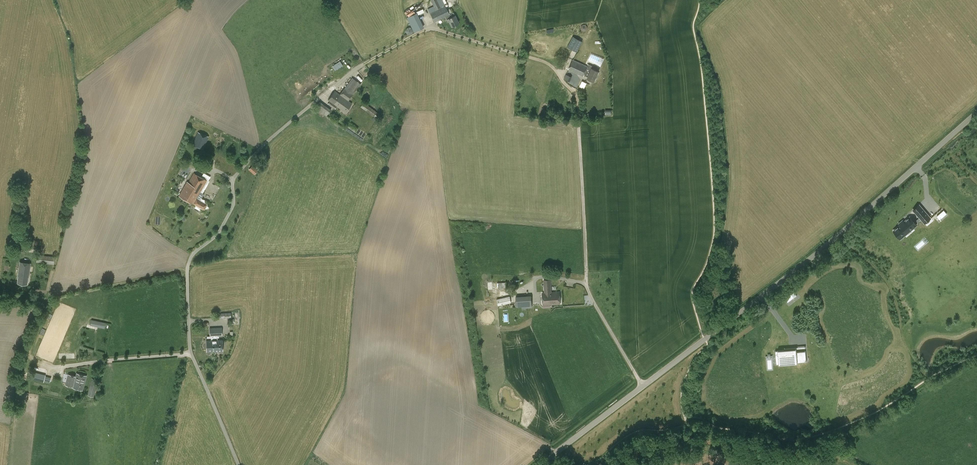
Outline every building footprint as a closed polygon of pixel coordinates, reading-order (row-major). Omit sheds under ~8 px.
[(455,15),(453,12),(449,14),(442,0),(430,0),(433,6),(428,9),(434,22),(445,17),(446,19),(447,22),(449,21),(451,27),(458,23),(455,15)] [(414,32),(424,27),(417,12),(407,17),(412,28),(414,32)] [(573,36),(570,41),(576,44),(579,39),(573,36)] [(571,52),(574,47),(569,44),(566,49),(571,52)] [(589,64),(587,67),(573,60),(568,70),(583,77),(584,75),(588,77),(587,78),(594,81),(599,71),(592,68),(593,66),(589,64)] [(342,65),(340,61),(333,66),(335,70),(342,65)] [(328,100),(330,101),(328,104),(335,109),(337,106),(345,113),(352,103),(348,101),(361,84),(352,77),(340,95),(335,91),(328,100)] [(331,110),(320,101),(315,107),(326,116),(331,110)] [(377,119),(381,115),(364,102),(360,106),(377,119)] [(350,122),(346,126),(355,132),(358,128),(350,122)] [(192,145),(203,150),(209,136),(198,132),(192,145)] [(254,174),(258,170),(253,165),(249,169),(254,174)] [(194,192),(199,194),(207,180),(194,173),(188,182),(187,182),(179,196),(190,202),(194,192)] [(196,198),(199,194),(194,192),(190,202),(204,210),(207,204),(196,198)] [(900,225),(893,230),(897,235),(901,239),(905,235),(912,229),(915,226),(917,225),(916,225),(916,224),(915,224),(921,219),(924,223),(930,218),(920,205),(913,210),(919,218),(914,222),(909,217),(904,222),(900,225)] [(943,211),(937,216),(940,220),(946,214),(943,211)] [(37,254),(36,262),(54,264),(55,257),(37,254)] [(31,263),(20,262),(18,277),(17,283),(27,285),(28,277),(29,277),(31,263)] [(545,293),(542,293),(543,305),(560,303),(559,292),(551,293),(550,280),(544,280),(545,293)] [(784,299),(787,303),(793,298),(791,294),(784,299)] [(532,307),(531,295),(516,297),(517,307),(526,306),(526,308),(532,307)] [(798,296),(787,303),(788,306),(799,299),(798,296)] [(91,320),(90,325),(105,329),(106,322),(91,320)] [(210,328),(210,336),(207,336),(207,338),(211,338),(211,341),(206,341),(206,352),(223,351),(222,340),(217,340),(217,338),(219,337),(219,336),(217,336),(217,335),(222,335),(222,327),(210,328)] [(801,360),(799,348),(781,351),(783,363),(801,360)] [(73,387),(83,389),(87,375),(77,372),(76,376),(69,374),(66,383),(74,385),(73,387)] [(32,373),(31,379),(44,382),(44,380),(50,382),(51,377),(32,373)] [(98,379),(92,378),(88,394),(94,396),(98,379)]
